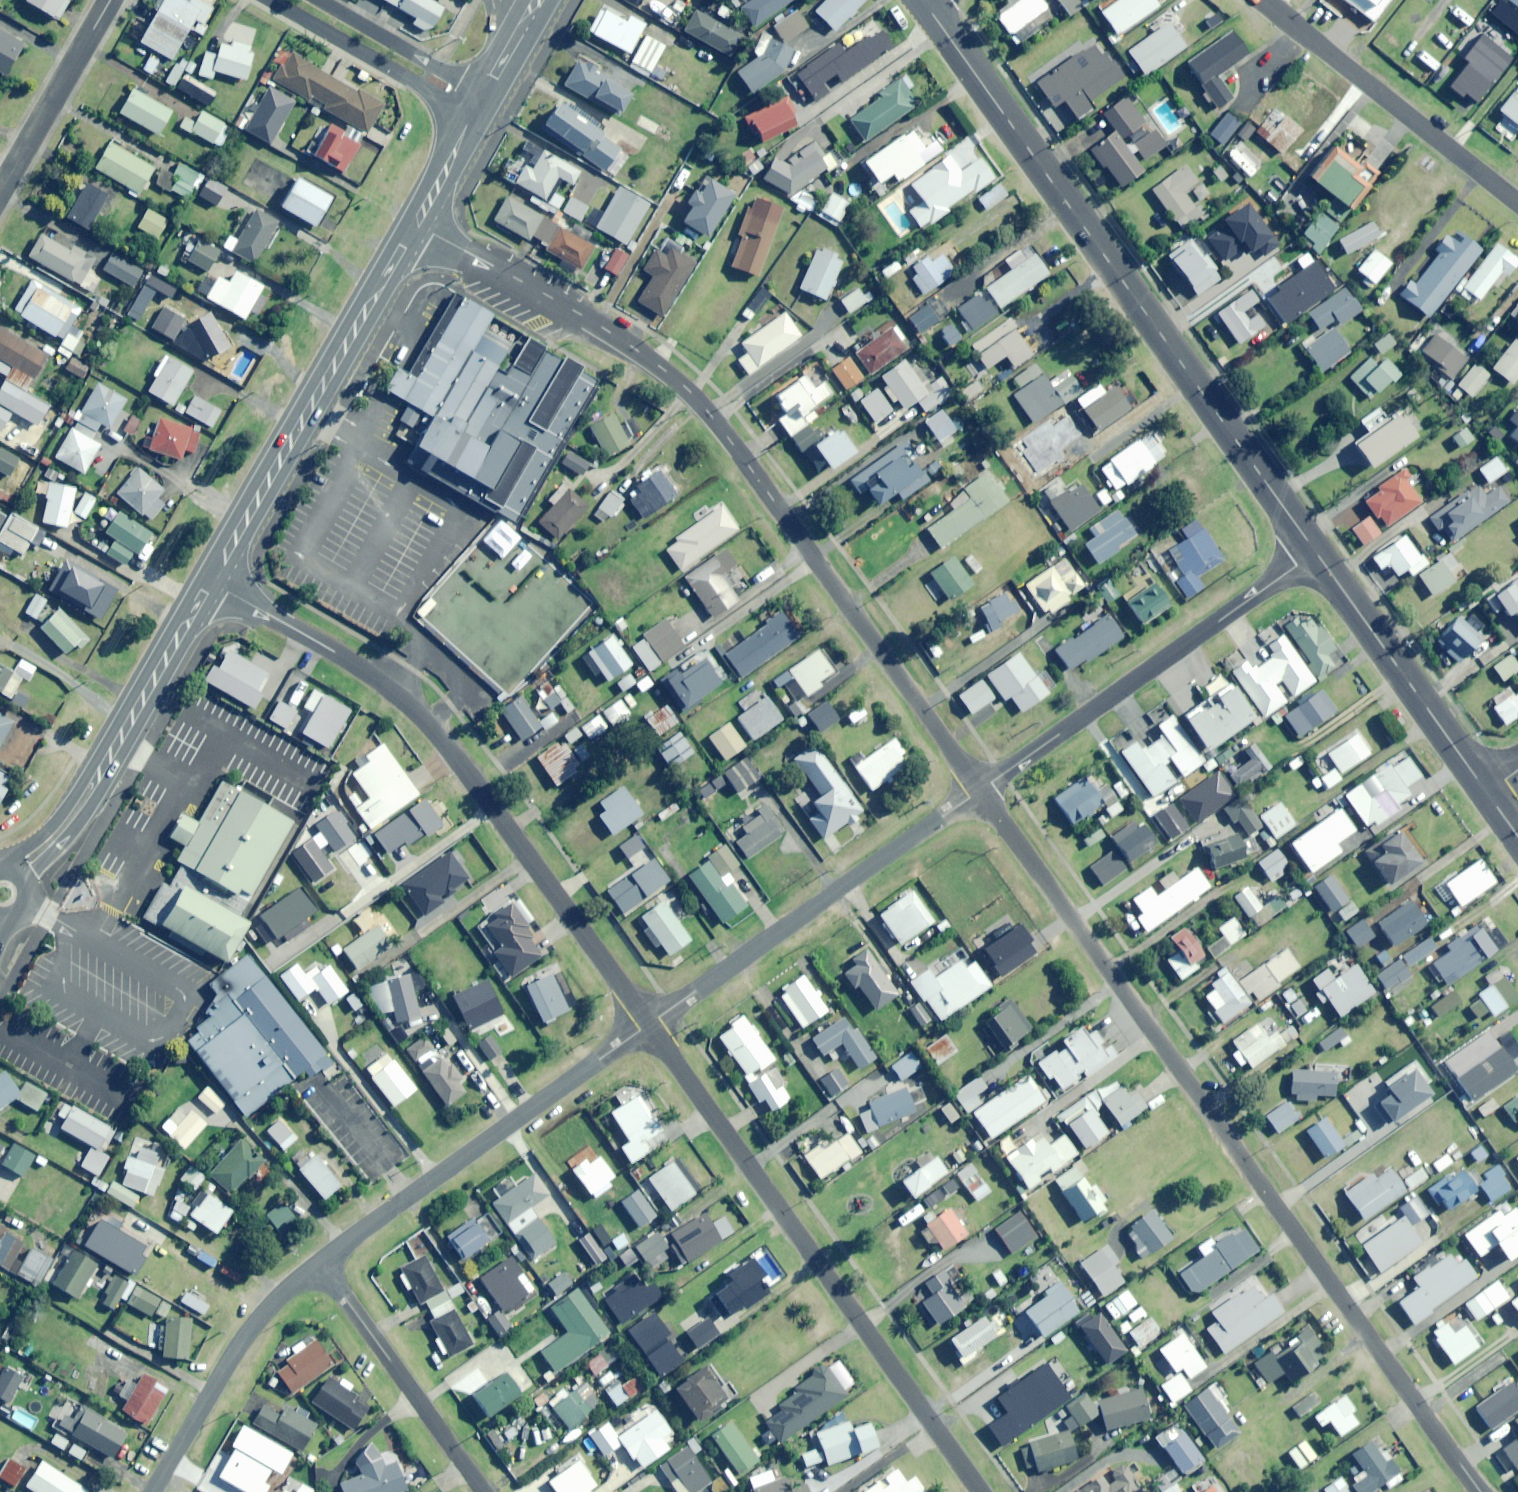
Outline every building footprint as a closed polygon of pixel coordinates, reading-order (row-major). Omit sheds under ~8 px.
[(24,0),(58,19),(69,0),(24,0)] [(141,40),(172,59),(195,19),(203,24),(217,0),(164,0),(141,40)] [(444,6),(433,0),(385,0),(411,15),(408,21),(429,32),(444,6)] [(739,6),(753,26),(790,0),(747,0),(739,6)] [(866,0),(825,0),(815,10),(836,31),(866,0)] [(1049,7),(1044,0),(1019,0),(996,17),(1017,45),(1039,29),(1031,19),(1049,7)] [(1079,0),(1059,0),(1069,16),(1083,7),(1080,2),(1079,0)] [(1159,6),(1155,0),(1117,0),(1101,11),(1118,35),(1159,6)] [(1373,22),(1390,0),(1345,0),(1373,22)] [(726,20),(732,11),(721,5),(716,14),(726,20)] [(629,16),(626,22),(601,9),(589,31),(630,53),(645,24),(629,16)] [(729,59),(742,39),(697,10),(684,30),(729,59)] [(789,40),(808,26),(797,10),(777,24),(789,40)] [(668,15),(665,22),(673,27),(677,20),(668,15)] [(1145,75),(1185,46),(1168,22),(1128,51),(1145,75)] [(1480,38),(1506,59),(1517,46),(1498,30),(1500,28),(1493,22),(1480,38)] [(794,73),(815,101),(828,92),(822,83),(836,73),(842,82),(893,46),(881,29),(870,37),(868,34),(844,51),(838,42),(794,73)] [(23,43),(0,30),(0,71),(6,74),(23,43)] [(1218,75),(1248,55),(1232,31),(1188,62),(1218,107),(1233,97),(1218,75)] [(753,93),(784,71),(795,50),(764,32),(755,49),(761,55),(738,72),(753,93)] [(651,72),(665,45),(646,35),(632,61),(651,72)] [(1116,65),(1113,68),(1095,42),(1037,82),(1054,107),(1064,100),(1078,120),(1095,108),(1090,101),(1125,77),(1116,65)] [(253,50),(232,44),(231,48),(219,44),(215,55),(206,52),(199,75),(211,79),(214,71),(244,80),(253,50)] [(359,90),(357,92),(290,52),(274,79),(307,99),(310,94),(326,104),(324,107),(367,133),(384,105),(359,90)] [(152,74),(158,60),(149,57),(143,70),(152,74)] [(596,70),(597,67),(580,58),(566,84),(620,113),(631,93),(613,83),(615,80),(596,70)] [(795,88),(800,84),(796,79),(791,83),(795,88)] [(866,141),(918,104),(901,80),(849,117),(866,141)] [(271,144),(295,102),(269,87),(245,129),(271,144)] [(159,134),(172,110),(133,89),(120,113),(159,134)] [(1500,110),(1517,125),(1517,89),(1500,110)] [(791,114),(796,112),(788,96),(742,117),(749,133),(757,129),(763,142),(797,126),(791,114)] [(1122,138),(1145,121),(1127,96),(1104,114),(1122,138)] [(541,127),(606,170),(621,147),(602,134),(604,132),(596,127),(599,122),(561,97),(541,127)] [(1282,153),(1302,131),(1276,108),(1267,119),(1277,127),(1266,139),(1282,153)] [(220,147),(231,128),(202,111),(195,123),(185,117),(181,125),(220,147)] [(1220,148),(1240,122),(1227,113),(1211,134),(1213,142),(1220,148)] [(656,133),(660,125),(643,116),(638,124),(656,133)] [(341,135),(343,131),(331,124),(314,155),(344,172),(359,145),(341,135)] [(1145,160),(1166,144),(1155,129),(1148,134),(1144,128),(1130,138),(1145,160)] [(915,154),(922,149),(908,130),(861,164),(871,179),(867,181),(879,198),(887,192),(880,182),(892,173),(899,182),(923,165),(915,154)] [(1131,154),(1136,149),(1126,137),(1121,142),(1113,132),(1092,151),(1122,187),(1143,169),(1131,154)] [(777,159),(765,176),(791,193),(826,168),(827,171),(838,164),(829,152),(824,156),(814,141),(786,163),(777,159)] [(844,145),(849,153),(856,149),(851,141),(844,145)] [(1303,234),(1322,249),(1380,171),(1360,156),(1364,151),(1352,142),(1343,153),(1329,142),(1284,202),(1311,223),(1303,234)] [(139,193),(154,167),(111,143),(96,169),(139,193)] [(756,152),(760,156),(766,151),(762,147),(756,152)] [(572,185),(580,171),(543,150),(532,170),(524,166),(515,182),(545,199),(558,176),(572,185)] [(701,156),(711,161),(714,155),(704,150),(701,156)] [(757,158),(746,165),(753,175),(763,168),(757,158)] [(174,172),(182,178),(180,181),(177,180),(170,189),(183,197),(186,192),(191,195),(205,176),(182,160),(174,172)] [(1273,197),(1293,172),(1281,162),(1261,187),(1273,197)] [(835,169),(839,175),(848,169),(843,163),(835,169)] [(950,171),(946,174),(938,163),(914,180),(916,183),(906,190),(925,217),(964,191),(950,171)] [(1187,165),(1152,188),(1184,235),(1209,217),(1200,203),(1194,207),(1183,191),(1198,182),(1187,165)] [(1218,182),(1228,176),(1221,165),(1211,171),(1218,182)] [(978,191),(995,179),(988,169),(971,181),(978,191)] [(218,206),(228,187),(208,176),(197,195),(218,206)] [(314,226),(330,197),(297,178),(280,206),(314,226)] [(707,237),(733,195),(709,179),(682,222),(707,237)] [(88,230),(107,196),(86,184),(66,218),(88,230)] [(987,210),(1008,195),(999,184),(979,198),(987,210)] [(1198,202),(1209,194),(1202,184),(1191,193),(1198,202)] [(626,245),(650,204),(620,187),(596,227),(626,245)] [(794,201),(799,204),(797,208),(803,212),(805,208),(812,211),(818,200),(800,190),(794,201)] [(837,226),(850,203),(833,193),(819,215),(837,226)] [(581,221),(589,207),(571,197),(563,212),(581,221)] [(759,276),(784,208),(754,197),(740,234),(744,236),(733,266),(759,276)] [(529,240),(540,215),(506,198),(494,223),(529,240)] [(1247,255),(1272,236),(1246,203),(1223,221),(1226,225),(1208,239),(1227,263),(1243,251),(1247,255)] [(158,235),(167,220),(149,210),(140,224),(158,235)] [(254,265),(278,223),(255,210),(231,252),(254,265)] [(1347,254),(1380,236),(1372,221),(1339,240),(1347,254)] [(582,270),(595,247),(559,228),(547,250),(582,270)] [(75,249),(73,253),(41,234),(29,255),(92,291),(100,277),(88,270),(94,260),(75,249)] [(1429,317),(1435,309),(1448,320),(1456,309),(1443,299),(1483,249),(1463,234),(1457,242),(1447,234),(1431,254),(1436,258),(1414,286),(1407,281),(1398,293),(1429,317)] [(1205,254),(1203,256),(1188,238),(1167,254),(1198,295),(1222,277),(1205,254)] [(677,253),(680,247),(668,239),(659,252),(655,250),(643,269),(654,276),(639,300),(663,316),(696,264),(677,253)] [(208,270),(219,251),(199,240),(189,259),(208,270)] [(1517,263),(1517,259),(1497,243),(1472,276),(1468,272),(1455,289),(1477,305),(1502,272),(1508,276),(1517,263)] [(617,276),(629,255),(615,247),(603,269),(617,276)] [(826,299),(844,260),(818,248),(800,288),(826,299)] [(133,286),(143,270),(108,250),(99,267),(133,286)] [(1374,284),(1391,264),(1374,250),(1358,270),(1374,284)] [(923,294),(955,273),(942,254),(931,262),(927,255),(912,266),(918,274),(912,278),(923,294)] [(1000,307),(1048,274),(1034,254),(986,288),(1000,307)] [(885,278),(901,268),(896,261),(880,271),(885,278)] [(179,287),(167,281),(173,271),(160,264),(155,274),(152,273),(140,295),(150,301),(155,290),(172,299),(179,287)] [(262,316),(272,300),(259,293),(263,287),(235,271),(229,283),(218,277),(206,297),(244,319),(250,309),(262,316)] [(1286,322),(1320,298),(1305,278),(1272,302),(1286,322)] [(67,332),(79,313),(30,282),(12,310),(30,322),(27,327),(34,331),(37,326),(62,341),(60,344),(72,351),(80,340),(67,332)] [(1341,325),(1361,310),(1345,287),(1309,313),(1321,330),(1336,319),(1341,325)] [(871,292),(863,297),(859,289),(842,300),(849,312),(874,298),(871,292)] [(998,312),(983,289),(957,306),(972,329),(998,312)] [(1251,306),(1259,300),(1251,290),(1219,313),(1241,343),(1265,326),(1251,306)] [(921,333),(949,312),(938,297),(910,318),(921,333)] [(402,456),(513,517),(590,376),(452,301),(410,378),(393,369),(379,393),(423,417),(402,456)] [(1509,316),(1517,323),(1517,305),(1509,316)] [(210,313),(191,324),(165,307),(152,327),(206,361),(230,347),(210,313)] [(1064,336),(1079,326),(1066,308),(1052,318),(1064,336)] [(749,374),(801,335),(784,312),(742,343),(749,352),(739,360),(749,374)] [(1013,367),(1036,351),(1012,318),(970,347),(986,369),(1005,355),(1013,367)] [(901,341),(905,338),(895,325),(857,353),(873,373),(907,348),(901,341)] [(1321,371),(1350,351),(1334,327),(1305,347),(1321,371)] [(0,361),(0,374),(27,389),(47,356),(0,328),(0,358),(1,359),(0,361)] [(1381,354),(1395,343),(1387,334),(1374,344),(1381,354)] [(1454,376),(1468,359),(1439,335),(1425,353),(1454,376)] [(1517,377),(1517,342),(1515,340),(1493,367),(1513,384),(1517,377)] [(173,405),(193,371),(166,355),(154,375),(157,377),(149,391),(173,405)] [(847,389),(863,378),(849,357),(833,369),(847,389)] [(1385,358),(1376,366),(1368,357),(1349,375),(1370,398),(1390,380),(1392,382),(1400,375),(1385,358)] [(917,400),(925,411),(952,392),(941,377),(929,386),(916,368),(912,371),(905,360),(880,378),(896,400),(898,398),(905,409),(917,400)] [(1067,370),(1049,383),(1036,363),(1006,383),(1034,424),(1081,391),(1067,370)] [(1472,396),(1489,375),(1475,364),(1451,394),(1458,399),(1465,390),(1472,396)] [(778,420),(792,438),(808,426),(800,416),(832,393),(824,382),(815,389),(805,375),(774,397),(786,414),(778,420)] [(26,390),(6,379),(0,390),(0,404),(13,412),(26,390)] [(1098,432),(1138,401),(1122,380),(1082,410),(1098,432)] [(967,399),(981,389),(976,381),(961,391),(967,399)] [(98,383),(78,420),(97,430),(101,423),(111,429),(127,399),(98,383)] [(877,422),(893,410),(877,388),(860,400),(877,422)] [(229,415),(236,403),(214,392),(208,403),(194,396),(185,413),(212,427),(221,411),(229,415)] [(634,417),(627,421),(620,408),(589,426),(607,456),(632,442),(630,438),(642,431),(634,417)] [(1371,467),(1416,436),(1401,413),(1388,422),(1379,408),(1346,431),(1371,467)] [(939,442),(956,429),(941,410),(925,422),(939,442)] [(131,436),(141,419),(133,414),(123,431),(131,436)] [(193,428),(162,416),(149,449),(180,461),(185,449),(193,452),(200,434),(192,431),(193,428)] [(92,439),(97,430),(78,420),(74,427),(73,426),(56,457),(85,473),(101,444),(92,439)] [(811,431),(808,426),(792,438),(809,463),(820,455),(831,470),(855,453),(837,427),(826,435),(819,425),(811,431)] [(1508,440),(1517,447),(1517,427),(1508,440)] [(1460,447),(1473,439),(1466,429),(1453,437),(1460,447)] [(1153,460),(1158,456),(1143,436),(1100,468),(1118,491),(1155,464),(1153,460)] [(912,460),(918,456),(906,439),(848,479),(859,494),(867,489),(878,505),(906,485),(912,493),(927,482),(912,460)] [(19,460),(0,449),(0,470),(10,475),(19,460)] [(591,466),(568,452),(562,462),(585,476),(591,466)] [(1489,483),(1506,471),(1496,456),(1479,469),(1489,483)] [(931,475),(942,466),(937,460),(926,469),(931,475)] [(157,498),(164,490),(139,468),(117,494),(150,522),(164,505),(157,498)] [(1406,479),(1410,476),(1404,468),(1377,487),(1380,490),(1364,501),(1375,516),(1378,514),(1386,526),(1421,502),(1406,479)] [(677,496),(659,469),(651,474),(648,470),(640,475),(643,480),(626,492),(644,518),(677,496)] [(942,549),(1009,501),(988,471),(963,489),(971,499),(929,530),(942,549)] [(67,527),(76,490),(50,483),(46,497),(48,497),(42,521),(67,527)] [(1071,531),(1100,511),(1081,484),(1068,494),(1066,491),(1050,502),(1071,531)] [(1487,517),(1510,501),(1500,487),(1486,496),(1481,488),(1457,505),(1454,501),(1429,518),(1438,531),(1443,528),(1450,538),(1484,513),(1487,517)] [(558,540),(589,506),(569,488),(538,522),(558,540)] [(1104,506),(1111,498),(1103,490),(1095,497),(1104,506)] [(612,491),(595,514),(605,521),(609,516),(612,518),(625,501),(612,491)] [(85,520),(97,498),(85,492),(73,513),(85,520)] [(706,506),(694,514),(699,521),(676,538),(678,541),(667,549),(681,570),(738,529),(721,505),(711,513),(706,506)] [(1099,564),(1138,537),(1118,509),(1093,527),(1099,534),(1085,544),(1099,564)] [(138,555),(152,533),(119,511),(105,532),(115,539),(107,552),(125,564),(134,552),(138,555)] [(45,532),(12,513),(0,534),(0,542),(23,554),(30,542),(37,546),(45,532)] [(1364,545),(1380,533),(1369,516),(1352,528),(1364,545)] [(1197,577),(1224,560),(1198,518),(1180,530),(1185,538),(1174,544),(1183,558),(1176,563),(1184,576),(1176,581),(1186,598),(1203,587),(1197,577)] [(1410,575),(1424,565),(1404,536),(1372,558),(1379,569),(1388,563),(1396,575),(1406,569),(1410,575)] [(685,576),(714,617),(739,600),(737,597),(751,587),(744,578),(736,584),(727,572),(737,565),(726,548),(685,576)] [(1449,571),(1457,565),(1449,553),(1441,559),(1449,571)] [(976,574),(982,568),(970,555),(963,560),(976,574)] [(951,600),(973,584),(952,556),(930,573),(951,600)] [(1432,596),(1454,581),(1439,560),(1418,575),(1432,596)] [(1072,569),(1060,577),(1052,566),(1026,585),(1044,610),(1048,607),(1052,613),(1070,600),(1068,597),(1084,586),(1072,569)] [(84,609),(100,581),(75,567),(60,595),(84,609)] [(1107,603),(1120,594),(1108,578),(1095,587),(1107,603)] [(1151,615),(1168,604),(1154,583),(1127,600),(1143,624),(1153,618),(1151,615)] [(1483,608),(1494,599),(1485,589),(1475,598),(1483,608)] [(1000,628),(997,622),(1020,610),(1015,600),(1009,603),(1004,593),(976,607),(989,633),(1000,628)] [(36,618),(46,600),(36,594),(26,612),(36,618)] [(58,609),(40,628),(65,653),(75,644),(80,649),(90,639),(58,609)] [(743,678),(800,636),(782,611),(762,626),(763,628),(726,655),(743,678)] [(1088,662),(1123,636),(1107,614),(1056,650),(1070,670),(1086,659),(1088,662)] [(1310,664),(1308,666),(1318,682),(1326,677),(1324,674),(1335,666),(1327,654),(1335,649),(1320,626),(1313,631),(1301,614),(1284,625),(1310,664)] [(1460,661),(1482,639),(1459,616),(1437,639),(1460,661)] [(649,671),(685,647),(666,619),(630,644),(649,671)] [(588,653),(608,681),(632,664),(619,647),(623,644),(615,633),(588,653)] [(1293,697),(1315,682),(1283,635),(1268,646),(1275,655),(1253,670),(1247,662),(1232,671),(1264,717),(1286,702),(1274,684),(1281,679),(1293,697)] [(818,681),(833,672),(818,650),(773,680),(778,688),(783,684),(796,703),(821,686),(818,681)] [(256,690),(266,672),(228,651),(218,668),(212,665),(204,680),(254,708),(262,694),(256,690)] [(1010,696),(1022,712),(1048,693),(1046,691),(1054,685),(1045,671),(1037,677),(1018,652),(987,676),(1004,700),(1010,696)] [(1517,670),(1517,665),(1510,655),(1493,667),(1503,681),(1517,670)] [(681,711),(720,683),(703,658),(678,676),(675,671),(660,682),(681,711)] [(22,659),(13,673),(0,666),(0,691),(7,695),(5,698),(19,706),(23,699),(13,693),(21,678),(27,681),(35,666),(22,659)] [(623,692),(636,683),(629,674),(617,683),(623,692)] [(1211,696),(1227,684),(1221,676),(1205,687),(1211,696)] [(972,714),(994,698),(981,680),(959,696),(972,714)] [(1208,751),(1254,717),(1231,686),(1185,719),(1208,751)] [(1514,697),(1508,688),(1489,701),(1505,725),(1517,717),(1517,694),(1514,697)] [(1299,737),(1337,710),(1322,689),(1284,716),(1299,737)] [(342,735),(347,724),(343,722),(350,711),(313,690),(304,707),(312,712),(300,732),(329,748),(338,732),(342,735)] [(753,741),(782,720),(761,690),(741,704),(747,711),(737,718),(753,741)] [(560,702),(553,692),(543,699),(550,709),(560,702)] [(286,729),(298,710),(281,699),(269,718),(286,729)] [(523,740),(541,727),(522,699),(504,712),(523,740)] [(611,722),(628,710),(619,699),(603,711),(611,722)] [(656,736),(677,722),(666,706),(645,719),(656,736)] [(853,723),(867,713),(861,706),(848,716),(853,723)] [(813,726),(823,720),(817,711),(808,716),(813,726)] [(14,720),(0,712),(0,745),(14,720)] [(545,731),(558,721),(551,713),(539,722),(545,731)] [(590,739),(607,729),(598,715),(582,726),(590,739)] [(1182,777),(1205,762),(1172,715),(1158,725),(1164,735),(1142,751),(1135,741),(1121,751),(1153,797),(1175,782),(1163,765),(1170,760),(1182,777)] [(726,760),(746,746),(729,722),(709,736),(726,760)] [(670,768),(693,753),(680,733),(657,749),(670,768)] [(1342,773),(1370,754),(1356,735),(1328,753),(1342,773)] [(855,767),(872,790),(885,780),(888,784),(894,780),(891,776),(905,765),(899,756),(904,752),(894,738),(855,767)] [(574,768),(579,765),(562,740),(537,758),(557,786),(577,772),(574,768)] [(578,758),(585,754),(577,742),(571,746),(578,758)] [(348,797),(370,829),(437,782),(431,772),(425,777),(421,772),(409,780),(383,744),(365,756),(369,762),(352,774),(370,798),(362,804),(354,793),(348,797)] [(846,822),(849,826),(859,818),(857,816),(863,811),(813,744),(793,759),(821,796),(812,803),(818,812),(809,819),(824,839),(846,822)] [(1251,780),(1270,767),(1255,744),(1241,753),(1244,759),(1225,772),(1236,787),(1249,778),(1251,780)] [(1221,764),(1234,755),(1229,747),(1216,757),(1221,764)] [(739,793),(761,777),(746,756),(723,772),(739,793)] [(1405,787),(1421,777),(1407,757),(1391,769),(1388,765),(1345,795),(1366,826),(1373,821),(1377,825),(1400,809),(1397,804),(1410,795),(1405,787)] [(1328,789),(1341,779),(1334,769),(1321,778),(1328,789)] [(1107,785),(1095,793),(1086,778),(1054,798),(1071,824),(1102,804),(1110,817),(1122,810),(1107,785)] [(202,955),(207,950),(226,961),(248,922),(240,916),(293,822),(221,781),(197,822),(182,813),(169,837),(184,845),(176,859),(181,863),(169,886),(162,881),(141,916),(162,928),(163,926),(171,930),(168,936),(202,955)] [(614,834),(643,814),(623,786),(599,803),(605,811),(600,814),(614,834)] [(1263,827),(1240,796),(1223,809),(1234,823),(1238,820),(1251,836),(1263,827)] [(426,836),(443,825),(425,798),(374,833),(388,853),(404,842),(407,846),(425,833),(426,836)] [(1275,838),(1296,824),(1280,802),(1260,816),(1275,838)] [(1172,840),(1189,827),(1172,804),(1155,817),(1172,840)] [(1192,825),(1207,815),(1202,808),(1187,819),(1192,825)] [(748,859),(785,833),(769,809),(744,827),(749,833),(736,842),(748,859)] [(1334,844),(1353,831),(1339,809),(1288,844),(1308,873),(1339,852),(1334,844)] [(335,852),(355,837),(336,811),(316,825),(335,852)] [(1131,863),(1157,845),(1139,819),(1113,837),(1131,863)] [(1389,884),(1421,861),(1398,829),(1366,852),(1389,884)] [(1216,869),(1246,858),(1237,833),(1206,844),(1216,869)] [(725,875),(739,865),(725,845),(707,858),(709,861),(689,875),(724,922),(747,905),(725,875)] [(1280,870),(1288,864),(1277,849),(1258,862),(1272,882),(1283,874),(1280,870)] [(1104,886),(1126,869),(1113,851),(1090,868),(1104,886)] [(443,899),(471,880),(453,853),(405,885),(426,917),(446,903),(443,899)] [(624,914),(671,881),(654,858),(608,891),(624,914)] [(1443,919),(1495,882),(1479,859),(1427,896),(1443,919)] [(294,877),(300,872),(291,861),(285,866),(294,877)] [(1146,932),(1210,887),(1197,868),(1156,896),(1150,887),(1133,899),(1143,913),(1136,918),(1146,932)] [(1332,912),(1349,900),(1330,875),(1314,887),(1332,912)] [(313,925),(307,917),(317,910),(301,887),(260,916),(266,923),(258,929),(269,944),(278,938),(284,946),(313,925)] [(1274,890),(1257,901),(1248,888),(1234,898),(1254,928),(1286,906),(1274,890)] [(899,945),(933,921),(913,892),(879,916),(899,945)] [(1395,947),(1428,924),(1411,900),(1379,923),(1395,947)] [(669,956),(691,940),(677,922),(685,916),(680,910),(673,915),(662,902),(641,918),(669,956)] [(529,939),(535,935),(511,903),(484,923),(502,947),(493,954),(511,978),(541,955),(529,939)] [(1344,920),(1358,912),(1352,903),(1338,911),(1344,920)] [(1216,957),(1245,934),(1233,918),(1218,929),(1223,935),(1207,947),(1216,957)] [(938,935),(950,928),(946,919),(933,926),(938,935)] [(1358,949),(1375,937),(1362,919),(1345,931),(1358,949)] [(1496,928),(1484,935),(1477,925),(1447,945),(1451,950),(1432,964),(1442,979),(1452,972),(1456,978),(1506,943),(1496,928)] [(358,970),(392,946),(378,926),(344,949),(358,970)] [(1196,963),(1204,957),(1183,928),(1170,938),(1179,950),(1166,959),(1181,980),(1199,967),(1196,963)] [(981,959),(996,946),(988,936),(973,949),(981,959)] [(1410,967),(1437,948),(1430,937),(1403,956),(1410,967)] [(993,974),(1020,951),(1011,941),(984,964),(993,974)] [(1277,983),(1299,967),(1287,949),(1239,982),(1247,994),(1251,991),(1258,1000),(1279,986),(1277,983)] [(877,1010),(899,993),(866,950),(851,961),(854,966),(844,974),(854,988),(858,985),(877,1010)] [(1377,970),(1391,961),(1385,950),(1371,959),(1377,970)] [(198,1031),(186,1039),(244,1116),(304,1069),(308,1076),(320,1068),(323,1071),(333,1063),(285,1001),(246,953),(209,982),(215,993),(205,1009),(208,1015),(195,1026),(198,1031)] [(941,1021),(991,986),(969,954),(934,978),(928,969),(910,982),(924,1002),(926,1000),(941,1021)] [(1401,983),(1411,976),(1399,960),(1376,976),(1386,990),(1400,981),(1401,983)] [(1340,1016),(1374,993),(1353,961),(1335,972),(1334,970),(1316,982),(1340,1016)] [(297,1000),(314,989),(297,963),(280,975),(297,1000)] [(329,1004),(348,991),(330,966),(320,973),(316,967),(308,973),(329,1004)] [(1222,1024),(1250,1003),(1224,968),(1216,974),(1218,977),(1210,984),(1214,989),(1205,996),(1215,1010),(1213,1012),(1222,1024)] [(1517,998),(1517,996),(1497,968),(1485,977),(1491,985),(1478,995),(1494,1016),(1517,998)] [(414,992),(425,989),(420,971),(385,980),(398,1032),(415,1028),(412,1019),(420,1017),(414,992)] [(565,981),(556,984),(551,973),(526,985),(543,1022),(577,1006),(565,981)] [(803,1027),(827,1012),(803,975),(779,991),(803,1027)] [(472,1034),(505,1018),(486,980),(453,996),(472,1034)] [(1439,1017),(1461,1002),(1454,990),(1431,1006),(1439,1017)] [(1275,1011),(1284,1005),(1275,993),(1267,1000),(1275,1011)] [(1406,1016),(1422,1007),(1417,998),(1401,1008),(1406,1016)] [(1297,1016),(1305,1011),(1298,1001),(1290,1006),(1297,1016)] [(1006,1048),(1032,1028),(1013,1002),(986,1022),(1006,1048)] [(932,1021),(920,1003),(911,1009),(923,1027),(932,1021)] [(766,1073),(762,1069),(774,1060),(743,1015),(730,1025),(732,1027),(718,1037),(747,1077),(744,1079),(760,1102),(763,1100),(772,1112),(790,1099),(782,1087),(786,1084),(774,1067),(766,1073)] [(859,1069),(876,1058),(857,1028),(854,1030),(844,1016),(812,1037),(824,1055),(842,1043),(859,1069)] [(1246,1061),(1251,1068),(1284,1044),(1275,1031),(1267,1037),(1257,1024),(1232,1042),(1238,1050),(1232,1055),(1239,1066),(1246,1061)] [(1051,1076),(1061,1090),(1107,1057),(1111,1063),(1130,1050),(1123,1039),(1113,1046),(1110,1043),(1101,1049),(1098,1044),(1101,1042),(1091,1028),(1083,1034),(1077,1026),(1052,1043),(1056,1049),(1036,1063),(1047,1078),(1051,1076)] [(1285,1044),(1297,1035),(1290,1026),(1279,1035),(1285,1044)] [(1344,1046),(1351,1041),(1340,1026),(1319,1042),(1326,1051),(1339,1041),(1344,1046)] [(1474,1102),(1517,1071),(1489,1031),(1445,1062),(1474,1102)] [(426,1054),(434,1048),(424,1034),(405,1046),(446,1106),(466,1093),(458,1082),(462,1079),(452,1064),(447,1067),(441,1058),(432,1063),(426,1054)] [(488,1061),(502,1052),(492,1035),(477,1045),(488,1061)] [(938,1065),(957,1051),(946,1035),(926,1048),(938,1065)] [(394,1106),(415,1089),(383,1049),(362,1066),(394,1106)] [(902,1081),(921,1067),(911,1052),(892,1066),(902,1081)] [(1424,1083),(1426,1081),(1416,1067),(1388,1087),(1392,1093),(1374,1105),(1389,1125),(1432,1095),(1424,1083)] [(833,1096),(849,1084),(838,1069),(822,1080),(833,1096)] [(1335,1073),(1292,1071),(1292,1094),(1299,1094),(1299,1100),(1315,1101),(1315,1095),(1334,1096),(1335,1073)] [(46,1093),(25,1083),(20,1094),(5,1072),(0,1076),(0,1110),(14,1100),(38,1111),(46,1093)] [(991,1138),(1045,1101),(1028,1075),(973,1113),(991,1138)] [(976,1095),(987,1088),(979,1077),(955,1095),(967,1113),(981,1103),(976,1095)] [(1136,1092),(1127,1098),(1116,1081),(1098,1094),(1119,1125),(1146,1107),(1136,1092)] [(213,1126),(221,1116),(217,1112),(226,1102),(208,1086),(183,1115),(178,1110),(170,1120),(177,1126),(169,1136),(185,1149),(208,1122),(213,1126)] [(913,1104),(926,1098),(921,1087),(907,1093),(905,1088),(868,1106),(870,1111),(860,1115),(869,1133),(916,1111),(913,1104)] [(631,1163),(667,1140),(638,1096),(611,1113),(629,1141),(620,1147),(631,1163)] [(1083,1149),(1109,1132),(1084,1096),(1059,1114),(1083,1149)] [(1504,1107),(1515,1122),(1517,1119),(1517,1097),(1504,1107)] [(1484,1116),(1498,1107),(1492,1098),(1478,1108),(1484,1116)] [(103,1152),(116,1131),(63,1100),(55,1113),(63,1118),(58,1126),(90,1144),(73,1174),(104,1191),(109,1183),(98,1176),(109,1156),(103,1152)] [(1276,1134),(1297,1119),(1286,1102),(1265,1117),(1276,1134)] [(951,1123),(959,1117),(949,1103),(940,1109),(951,1123)] [(1340,1140),(1325,1118),(1305,1131),(1325,1159),(1344,1145),(1345,1147),(1359,1138),(1354,1131),(1340,1140)] [(285,1150),(297,1139),(286,1126),(273,1137),(285,1150)] [(819,1179),(861,1153),(848,1133),(825,1148),(823,1145),(805,1156),(819,1179)] [(1034,1143),(1031,1139),(1019,1148),(1008,1133),(995,1143),(1029,1189),(1041,1181),(1037,1176),(1048,1167),(1052,1172),(1078,1153),(1064,1135),(1048,1146),(1042,1137),(1034,1143)] [(154,1166),(161,1149),(136,1138),(124,1168),(128,1170),(122,1184),(152,1196),(163,1169),(154,1166)] [(249,1178),(263,1162),(240,1141),(209,1176),(231,1195),(247,1177),(249,1178)] [(23,1176),(35,1155),(14,1143),(2,1164),(23,1176)] [(341,1186),(316,1156),(315,1156),(312,1153),(309,1155),(305,1149),(294,1158),(302,1167),(299,1169),(324,1199),(341,1186)] [(599,1157),(591,1162),(584,1152),(569,1163),(591,1194),(614,1177),(599,1157)] [(1439,1172),(1452,1163),(1447,1154),(1433,1164),(1439,1172)] [(670,1211),(700,1190),(677,1158),(648,1179),(670,1211)] [(914,1196),(948,1172),(937,1158),(903,1181),(914,1196)] [(957,1173),(976,1202),(991,1192),(972,1163),(957,1173)] [(1094,1185),(1090,1188),(1074,1166),(1054,1181),(1082,1222),(1098,1211),(1101,1215),(1105,1212),(1100,1204),(1106,1201),(1094,1185)] [(1504,1175),(1498,1166),(1483,1176),(1486,1181),(1481,1185),(1492,1202),(1510,1189),(1502,1176),(1504,1175)] [(196,1189),(205,1178),(191,1167),(183,1178),(196,1189)] [(1465,1172),(1461,1167),(1428,1190),(1438,1203),(1443,1199),(1450,1210),(1477,1190),(1475,1186),(1481,1182),(1471,1168),(1465,1172)] [(1364,1220),(1405,1191),(1389,1169),(1375,1179),(1371,1174),(1345,1193),(1364,1220)] [(1412,1192),(1427,1181),(1421,1172),(1405,1183),(1412,1192)] [(532,1209),(551,1195),(536,1173),(494,1203),(534,1260),(557,1244),(532,1209)] [(132,1207),(138,1197),(112,1183),(106,1193),(132,1207)] [(222,1238),(238,1215),(212,1197),(216,1191),(205,1183),(191,1204),(195,1206),(189,1215),(222,1238)] [(55,1200),(61,1191),(51,1185),(45,1195),(55,1200)] [(181,1203),(187,1192),(179,1188),(173,1198),(181,1203)] [(640,1227),(656,1216),(637,1191),(622,1202),(640,1227)] [(1410,1227),(1429,1214),(1416,1196),(1399,1208),(1404,1215),(1362,1245),(1369,1256),(1361,1262),(1373,1278),(1422,1243),(1410,1227)] [(180,1222),(188,1207),(178,1201),(169,1216),(180,1222)] [(281,1235),(298,1224),(284,1203),(266,1215),(281,1235)] [(1517,1254),(1517,1210),(1516,1207),(1502,1217),(1498,1211),(1464,1235),(1479,1257),(1496,1244),(1508,1261),(1517,1254)] [(944,1250),(967,1234),(950,1209),(927,1225),(944,1250)] [(1144,1259),(1173,1237),(1153,1210),(1123,1232),(1144,1259)] [(721,1222),(714,1226),(705,1212),(666,1236),(685,1265),(721,1241),(719,1237),(727,1232),(721,1222)] [(1013,1254),(1037,1237),(1020,1212),(996,1229),(1013,1254)] [(461,1259),(500,1233),(489,1216),(476,1225),(473,1220),(447,1238),(461,1259)] [(142,1236),(148,1226),(133,1218),(128,1229),(142,1236)] [(1214,1248),(1178,1274),(1190,1291),(1200,1292),(1257,1250),(1241,1228),(1231,1235),(1227,1230),(1210,1242),(1214,1248)] [(647,1263),(668,1247),(656,1231),(635,1247),(647,1263)] [(16,1258),(25,1244),(4,1232),(0,1239),(0,1266),(37,1287),(56,1253),(36,1242),(33,1249),(30,1247),(22,1261),(16,1258)] [(1113,1266),(1119,1262),(1107,1245),(1080,1264),(1103,1297),(1124,1282),(1113,1266)] [(90,1277),(97,1265),(72,1250),(68,1257),(64,1255),(48,1281),(78,1298),(85,1286),(89,1288),(94,1279),(90,1277)] [(1465,1260),(1457,1265),(1449,1255),(1414,1279),(1418,1285),(1398,1300),(1415,1324),(1432,1313),(1430,1310),(1477,1277),(1465,1260)] [(425,1301),(430,1311),(450,1300),(425,1256),(397,1271),(407,1288),(411,1286),(420,1303),(425,1301)] [(962,1284),(966,1281),(954,1263),(925,1283),(933,1294),(922,1302),(938,1325),(973,1300),(962,1284)] [(521,1286),(515,1290),(498,1265),(479,1278),(504,1313),(528,1296),(521,1286)] [(237,1283),(242,1275),(224,1266),(220,1275),(237,1283)] [(120,1298),(126,1301),(133,1288),(109,1275),(111,1272),(103,1267),(93,1285),(104,1291),(99,1301),(114,1309),(120,1298)] [(1009,1280),(1001,1268),(992,1274),(1000,1287),(1009,1280)] [(750,1282),(743,1287),(730,1269),(703,1290),(714,1303),(721,1297),(736,1316),(762,1297),(750,1282)] [(556,1298),(573,1283),(563,1272),(546,1287),(556,1298)] [(652,1281),(645,1286),(636,1274),(614,1289),(616,1292),(605,1300),(622,1324),(663,1296),(652,1281)] [(1044,1337),(1080,1311),(1056,1277),(1041,1287),(1048,1296),(1026,1312),(1044,1337)] [(1477,1320),(1509,1297),(1498,1281),(1465,1304),(1477,1320)] [(989,1302),(998,1295),(988,1282),(979,1289),(989,1302)] [(452,1298),(464,1292),(459,1283),(447,1290),(452,1298)] [(1270,1292),(1261,1298),(1252,1286),(1213,1313),(1218,1321),(1207,1329),(1225,1354),(1284,1312),(1270,1292)] [(137,1289),(129,1304),(151,1316),(154,1311),(164,1316),(170,1307),(137,1289)] [(556,1372),(610,1333),(578,1289),(552,1308),(569,1332),(542,1352),(556,1372)] [(1115,1319),(1136,1304),(1127,1290),(1105,1304),(1115,1319)] [(203,1315),(208,1305),(185,1293),(180,1302),(203,1315)] [(475,1345),(450,1300),(430,1311),(435,1320),(431,1322),(440,1338),(435,1341),(446,1361),(475,1345)] [(1132,1323),(1145,1314),(1141,1307),(1128,1315),(1132,1323)] [(501,1337),(513,1328),(500,1312),(488,1321),(501,1337)] [(684,1361),(667,1336),(670,1334),(654,1312),(629,1330),(661,1377),(684,1361)] [(1108,1365),(1127,1351),(1098,1312),(1079,1326),(1108,1365)] [(697,1349),(720,1334),(708,1317),(686,1333),(697,1349)] [(995,1321),(988,1325),(982,1317),(949,1340),(966,1365),(980,1355),(976,1350),(996,1336),(993,1331),(999,1327),(995,1321)] [(1462,1317),(1449,1326),(1446,1323),(1431,1333),(1454,1365),(1482,1345),(1462,1317)] [(1136,1350),(1161,1332),(1150,1318),(1125,1335),(1136,1350)] [(188,1359),(191,1321),(166,1319),(166,1326),(151,1325),(149,1346),(164,1348),(163,1357),(188,1359)] [(1197,1354),(1203,1349),(1185,1324),(1177,1330),(1180,1334),(1159,1350),(1175,1372),(1181,1367),(1190,1379),(1206,1367),(1197,1354)] [(1313,1362),(1327,1353),(1309,1327),(1255,1363),(1269,1383),(1285,1373),(1291,1382),(1316,1366),(1313,1362)] [(292,1395),(333,1365),(316,1340),(305,1348),(301,1342),(292,1348),(298,1356),(276,1372),(292,1395)] [(594,1375),(607,1367),(600,1355),(586,1363),(594,1375)] [(844,1391),(854,1383),(838,1361),(827,1369),(826,1366),(793,1390),(796,1394),(780,1405),(783,1410),(765,1423),(780,1443),(847,1395),(844,1391)] [(727,1381),(724,1384),(709,1363),(674,1389),(697,1421),(736,1393),(727,1381)] [(1003,1446),(1072,1398),(1048,1363),(996,1399),(1007,1414),(989,1426),(1003,1446)] [(24,1378),(5,1367),(0,1377),(0,1399),(9,1404),(24,1378)] [(602,1386),(614,1378),(609,1371),(597,1380),(602,1386)] [(490,1417),(521,1394),(505,1372),(474,1395),(490,1417)] [(1172,1403),(1191,1391),(1179,1373),(1160,1386),(1172,1403)] [(147,1425),(168,1389),(144,1374),(122,1411),(147,1425)] [(617,1406),(645,1387),(637,1375),(609,1394),(617,1406)] [(343,1379),(339,1385),(328,1377),(312,1401),(354,1429),(369,1408),(357,1399),(358,1397),(348,1390),(352,1385),(343,1379)] [(1517,1410),(1517,1390),(1512,1381),(1476,1407),(1492,1429),(1517,1410)] [(1225,1414),(1235,1408),(1218,1382),(1185,1404),(1216,1449),(1239,1433),(1225,1414)] [(569,1429),(600,1406),(583,1384),(552,1407),(569,1429)] [(1107,1431),(1150,1418),(1142,1389),(1098,1401),(1107,1431)] [(649,1411),(662,1404),(655,1390),(642,1397),(649,1411)] [(312,1414),(288,1401),(284,1408),(255,1392),(244,1411),(254,1416),(251,1422),(303,1450),(316,1426),(308,1421),(312,1414)] [(1301,1417),(1320,1402),(1312,1392),(1293,1407),(1301,1417)] [(1071,1414),(1064,1418),(1072,1431),(1099,1414),(1087,1396),(1067,1408),(1071,1414)] [(126,1433),(80,1409),(79,1411),(59,1400),(50,1416),(68,1425),(65,1431),(113,1457),(126,1433)] [(1350,1412),(1344,1417),(1333,1403),(1314,1417),(1321,1426),(1329,1420),(1341,1436),(1358,1424),(1350,1412)] [(643,1468),(668,1449),(644,1417),(619,1437),(643,1468)] [(740,1474),(759,1460),(732,1422),(712,1436),(740,1474)] [(829,1465),(877,1447),(868,1423),(851,1430),(849,1422),(817,1434),(829,1465)] [(1181,1474),(1202,1459),(1176,1422),(1155,1436),(1181,1474)] [(605,1456),(622,1443),(607,1423),(590,1436),(605,1456)] [(1095,1450),(1088,1428),(1073,1433),(1080,1455),(1095,1450)] [(1039,1473),(1078,1459),(1069,1431),(1020,1447),(1027,1468),(1036,1465),(1039,1473)] [(1502,1449),(1517,1468),(1517,1437),(1502,1449)] [(823,1462),(815,1438),(797,1443),(805,1468),(823,1462)] [(702,1449),(696,1440),(660,1465),(671,1482),(678,1477),(689,1491),(698,1491),(714,1481),(696,1454),(702,1449)] [(1352,1454),(1358,1463),(1349,1469),(1358,1481),(1351,1486),(1356,1491),(1372,1491),(1382,1485),(1386,1490),(1402,1479),(1397,1473),(1399,1471),(1385,1451),(1380,1455),(1370,1441),(1352,1454)] [(601,1469),(609,1463),(600,1452),(592,1458),(601,1469)] [(385,1465),(381,1456),(358,1465),(362,1475),(339,1484),(342,1491),(405,1491),(408,1491),(395,1461),(385,1465)] [(26,1469),(10,1459),(0,1476),(0,1480),(15,1489),(26,1469)] [(596,1485),(577,1460),(549,1481),(556,1491),(554,1491),(587,1491),(596,1485)] [(88,1491),(42,1462),(26,1486),(34,1491),(88,1491)] [(906,1483),(896,1469),(863,1491),(925,1491),(915,1477),(906,1483)] [(1128,1469),(1095,1491),(1144,1491),(1128,1469)] [(1163,1491),(1180,1479),(1173,1469),(1156,1480),(1163,1491)] [(790,1491),(784,1477),(753,1490),(754,1491),(810,1491),(807,1485),(790,1491)] [(1341,1478),(1323,1490),(1324,1491),(1351,1491),(1341,1478)] [(1175,1483),(1162,1491),(1181,1491),(1175,1483)]
